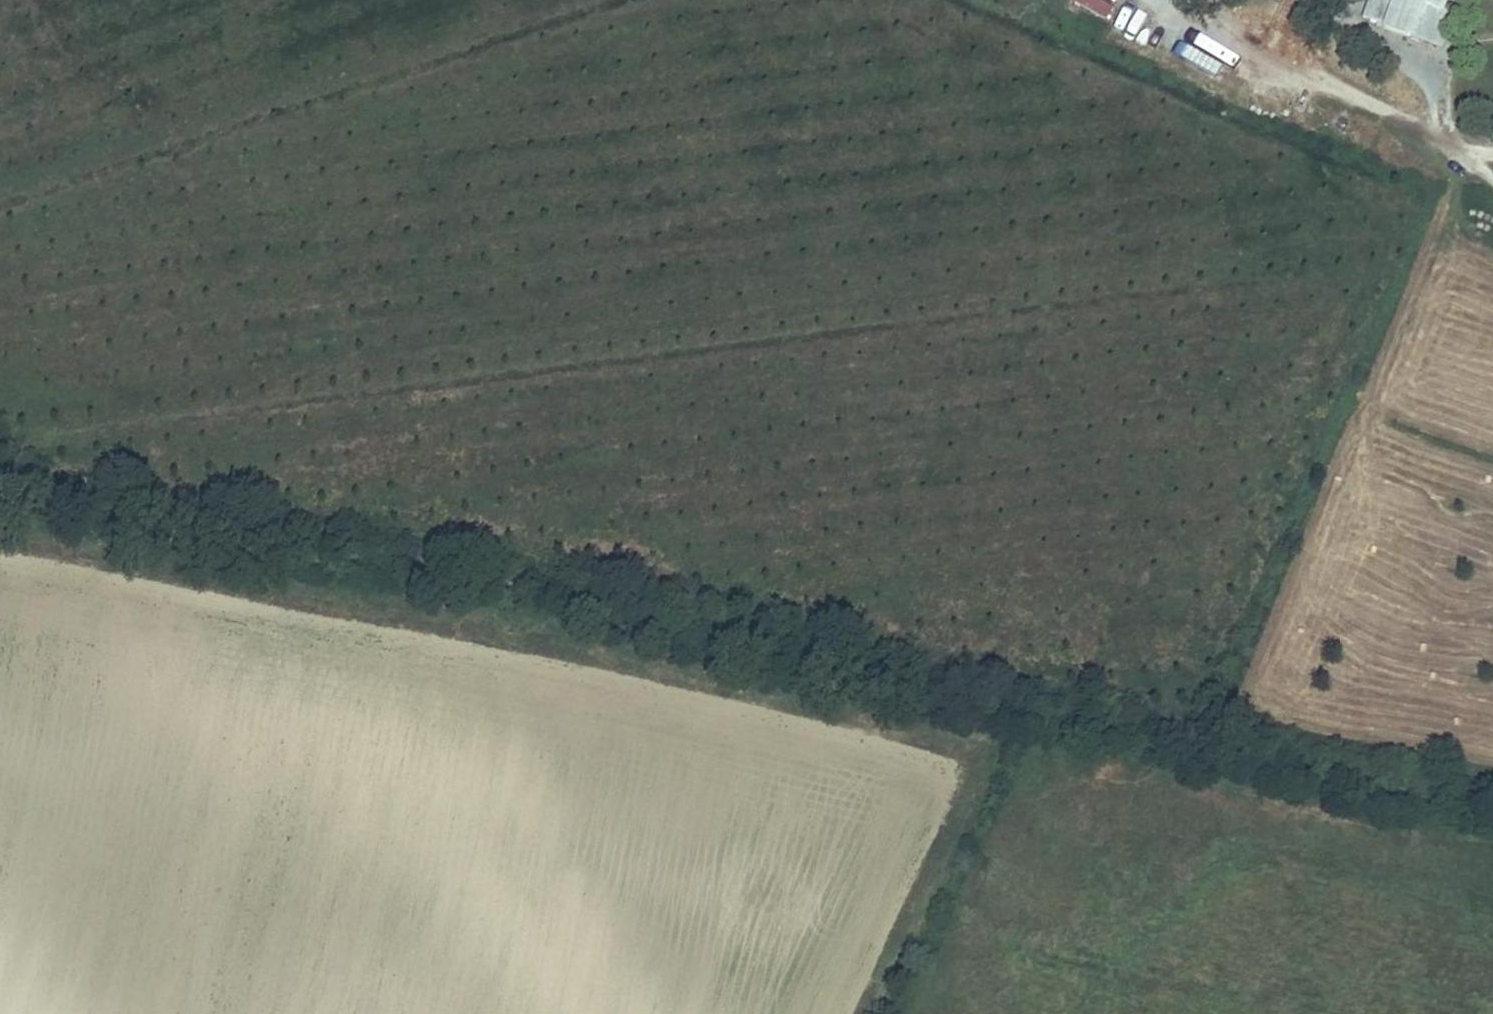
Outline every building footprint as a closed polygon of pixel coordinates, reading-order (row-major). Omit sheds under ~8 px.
[(1111,6),(1097,0),(1075,0),(1069,13),(1103,27),(1111,6)] [(1381,31),(1392,0),(1367,0),(1358,24),(1381,31)] [(1381,31),(1436,51),(1444,26),(1439,25),(1443,14),(1433,10),(1437,0),(1392,0),(1381,31)] [(1433,10),(1443,14),(1448,0),(1437,0),(1433,10)] [(1124,48),(1136,30),(1125,22),(1113,41),(1124,48)] [(1188,29),(1181,40),(1228,72),(1235,61),(1188,29)]
